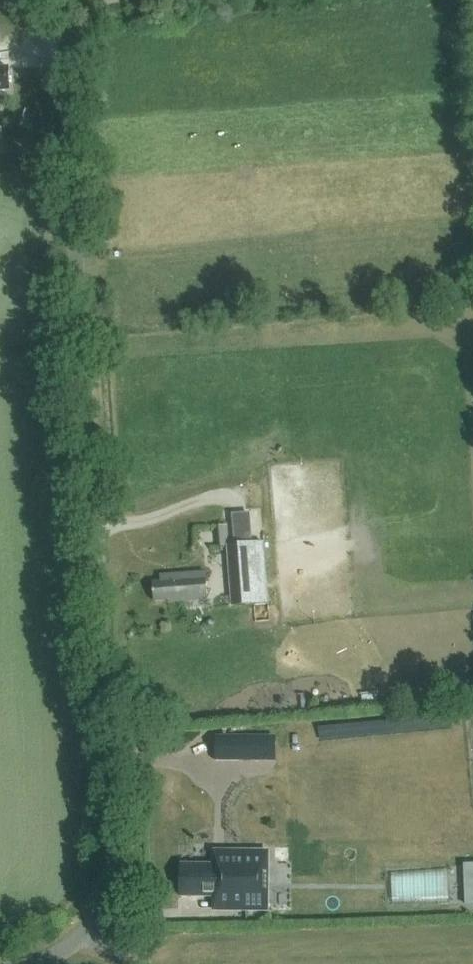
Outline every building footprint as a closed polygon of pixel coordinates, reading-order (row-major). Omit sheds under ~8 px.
[(252,509),(234,510),(236,541),(253,540),(252,509)] [(268,540),(230,542),(233,604),(270,603),(268,540)] [(232,591),(228,548),(217,549),(217,555),(209,556),(209,561),(222,560),(223,573),(208,574),(209,580),(217,579),(218,592),(232,591)] [(169,601),(207,598),(205,570),(160,574),(161,581),(152,581),(154,600),(169,598),(169,601)] [(216,734),(217,761),(279,759),(278,732),(216,734)] [(215,864),(182,864),(182,894),(214,894),(214,906),(266,906),(266,854),(215,853),(215,864)]
